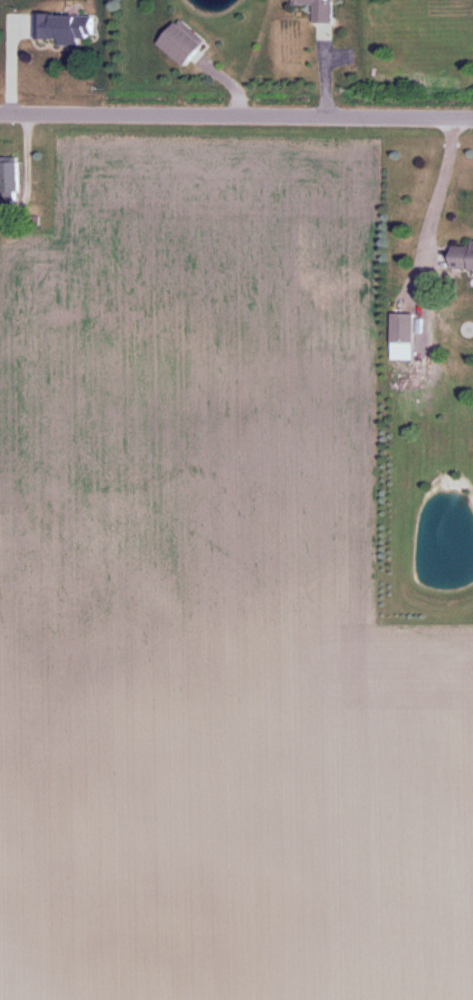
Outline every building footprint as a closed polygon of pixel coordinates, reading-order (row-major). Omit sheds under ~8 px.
[(289,5),(312,6),(311,23),(331,24),(332,1),(324,1),(324,0),(289,0),(289,5)] [(76,46),(76,40),(92,40),(92,16),(32,15),(32,40),(55,40),(55,46),(76,46)] [(154,43),(180,68),(204,44),(177,18),(154,43)] [(17,157),(0,157),(0,203),(17,203),(17,157)] [(467,241),(467,248),(447,247),(446,270),(472,271),(472,242),(467,241)] [(388,344),(412,344),(412,315),(388,315),(388,344)]
